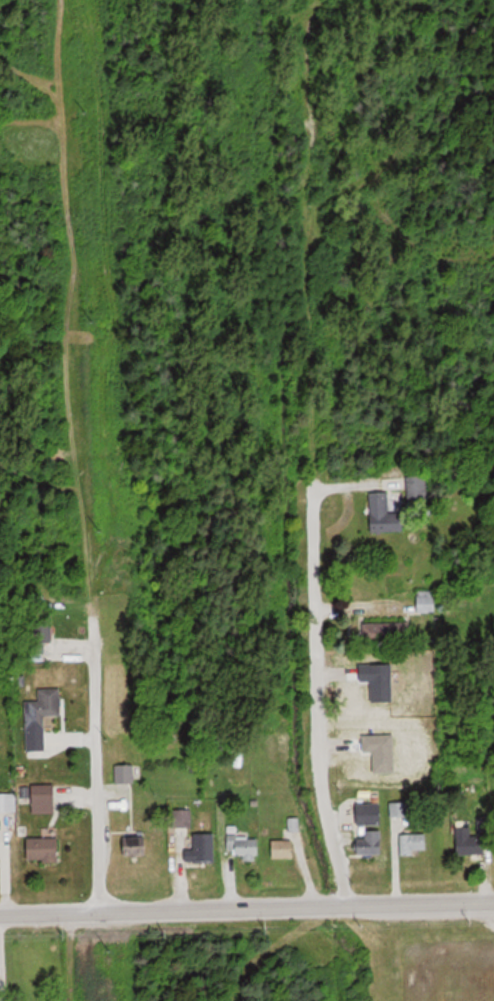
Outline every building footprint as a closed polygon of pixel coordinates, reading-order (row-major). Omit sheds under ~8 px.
[(406,477),(408,501),(427,500),(425,476),(406,477)] [(389,492),(370,492),(371,532),(405,532),(405,512),(389,512),(389,492)] [(436,612),(436,594),(418,594),(418,612),(436,612)] [(365,622),(365,642),(410,642),(410,622),(365,622)] [(25,701),(27,752),(46,751),(45,716),(61,716),(60,688),(40,689),(40,701),(25,701)] [(419,727),(419,715),(420,715),(420,691),(382,691),(382,713),(408,713),(408,727),(419,727)] [(138,765),(116,765),(116,784),(138,784),(138,765)] [(81,811),(81,794),(69,794),(69,786),(34,786),(34,811),(81,811)] [(358,825),(382,825),(382,805),(358,805),(358,825)] [(176,827),(192,827),(192,809),(176,809),(176,827)] [(457,827),(456,854),(488,854),(489,817),(478,817),(478,836),(471,835),(471,827),(457,827)] [(383,854),(383,831),(359,831),(359,854),(383,854)] [(215,834),(194,834),(194,864),(215,864),(215,834)] [(402,855),(427,855),(427,834),(402,834),(402,855)] [(124,855),(149,855),(149,837),(124,837),(124,855)] [(61,862),(61,838),(30,838),(30,862),(61,862)] [(238,839),(239,858),(262,858),(261,839),(238,839)] [(296,858),(296,839),(275,839),(275,858),(296,858)]
